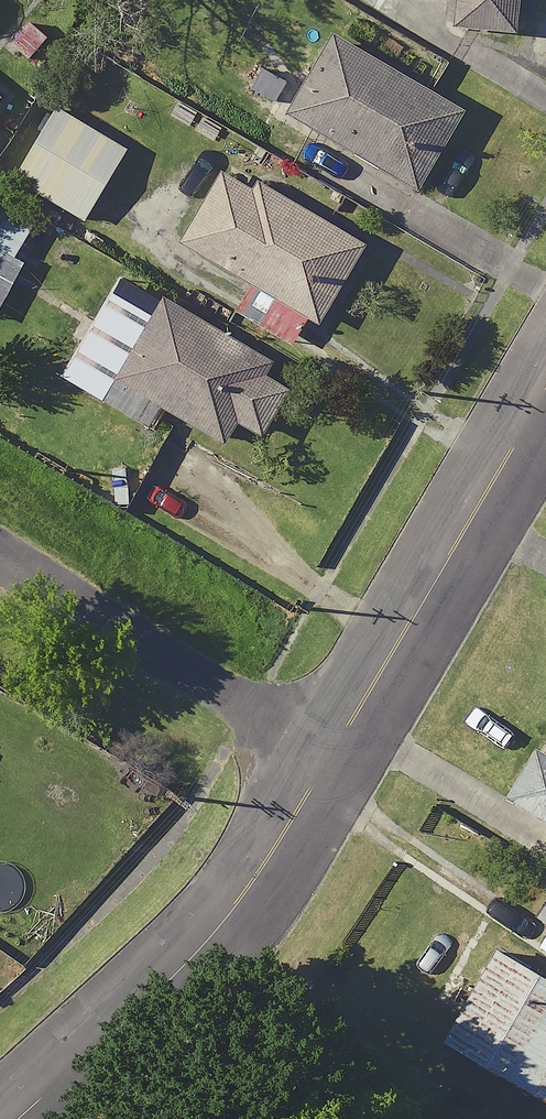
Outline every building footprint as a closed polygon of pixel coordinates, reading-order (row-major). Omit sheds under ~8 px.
[(448,20),(509,25),(511,0),(450,0),(448,20)] [(457,105),(326,28),(280,107),(411,185),(457,105)] [(120,144),(49,101),(7,170),(78,213),(120,144)] [(358,233),(216,159),(175,238),(246,275),(240,287),(310,324),(358,233)] [(0,199),(0,271),(29,213),(0,199)] [(258,352),(156,294),(110,374),(218,435),(231,412),(252,425),(280,377),(253,362),(258,352)] [(529,740),(498,792),(545,821),(545,750),(529,740)] [(491,941),(436,1034),(545,1099),(545,974),(491,941)]
